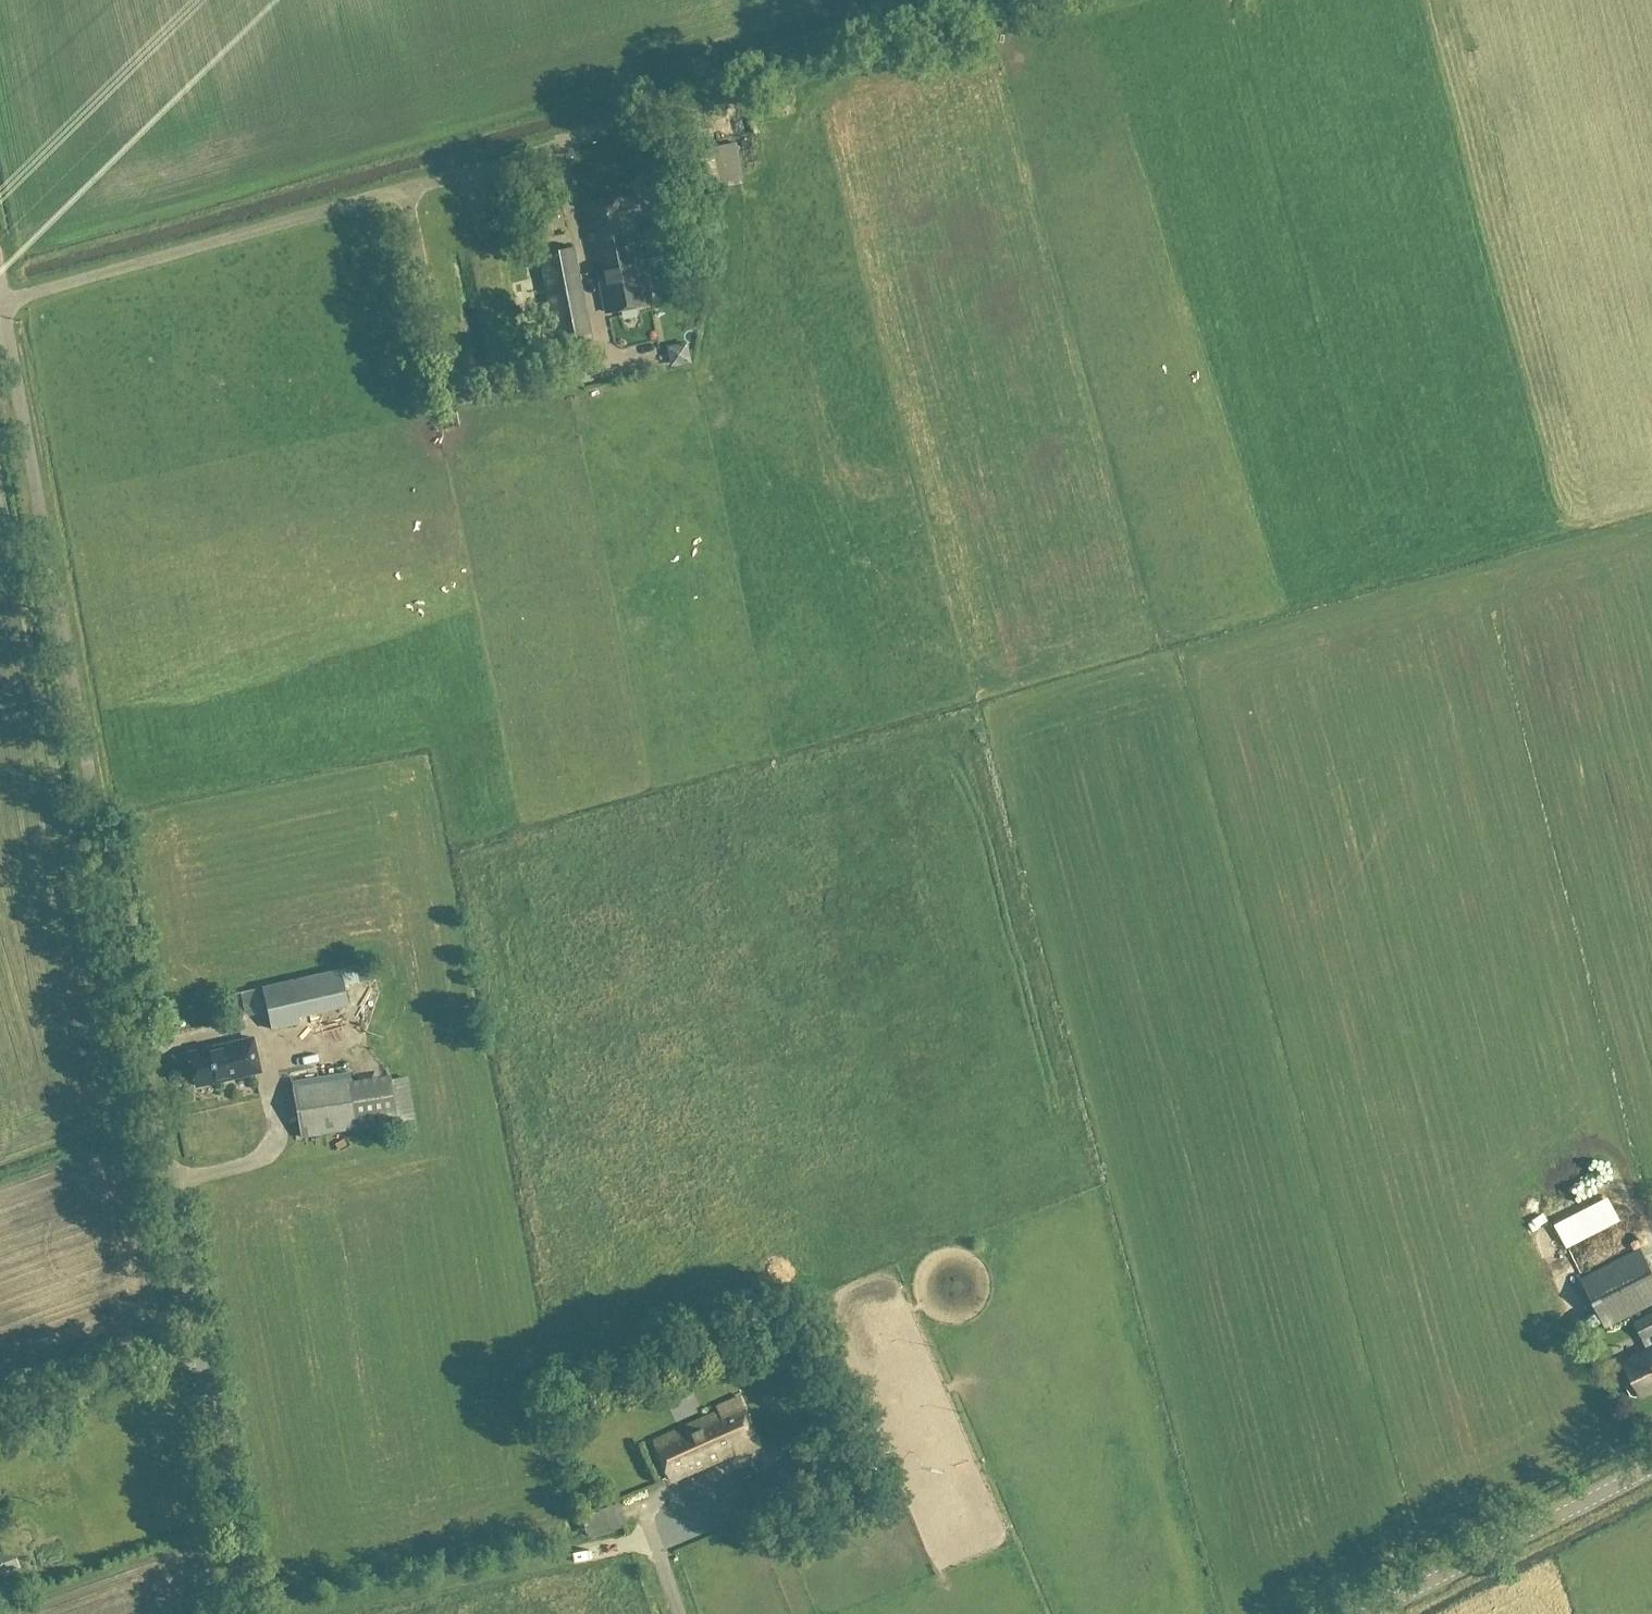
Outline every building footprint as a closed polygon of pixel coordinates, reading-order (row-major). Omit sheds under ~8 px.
[(689,189),(720,184),(713,148),(681,154),(689,189)] [(596,267),(641,258),(633,223),(646,220),(641,195),(624,199),(624,198),(583,207),(591,243),(596,267)] [(531,213),(535,240),(553,237),(548,210),(531,213)] [(580,279),(581,278),(575,248),(537,255),(543,288),(545,288),(546,291),(581,284),(580,279)] [(650,305),(641,258),(596,267),(605,314),(650,305)] [(543,288),(552,329),(525,334),(530,360),(595,347),(581,278),(580,279),(581,284),(546,291),(545,288),(543,288)] [(475,293),(489,293),(489,279),(475,279),(475,293)] [(296,1019),(347,1007),(338,971),(262,988),(272,1030),(298,1025),(296,1019)] [(252,1039),(188,1053),(196,1087),(260,1073),(252,1039)] [(389,1082),(350,1088),(348,1074),(291,1083),(300,1139),(357,1130),(396,1123),(389,1082)] [(1578,1281),(1604,1330),(1651,1304),(1651,1276),(1638,1250),(1578,1281)] [(1624,1387),(1628,1396),(1632,1398),(1638,1396),(1640,1399),(1651,1393),(1651,1348),(1646,1338),(1651,1335),(1651,1314),(1632,1325),(1645,1351),(1621,1363),(1630,1380),(1625,1383),(1624,1387)] [(717,1414),(651,1445),(669,1484),(735,1453),(737,1455),(758,1445),(736,1399),(715,1409),(717,1414)] [(787,1460),(811,1449),(800,1425),(776,1436),(787,1460)] [(854,1480),(837,1441),(763,1473),(780,1512),(854,1480)] [(616,1503),(580,1516),(587,1537),(624,1523),(616,1503)] [(0,1553),(0,1576),(17,1570),(11,1550),(0,1553)]
